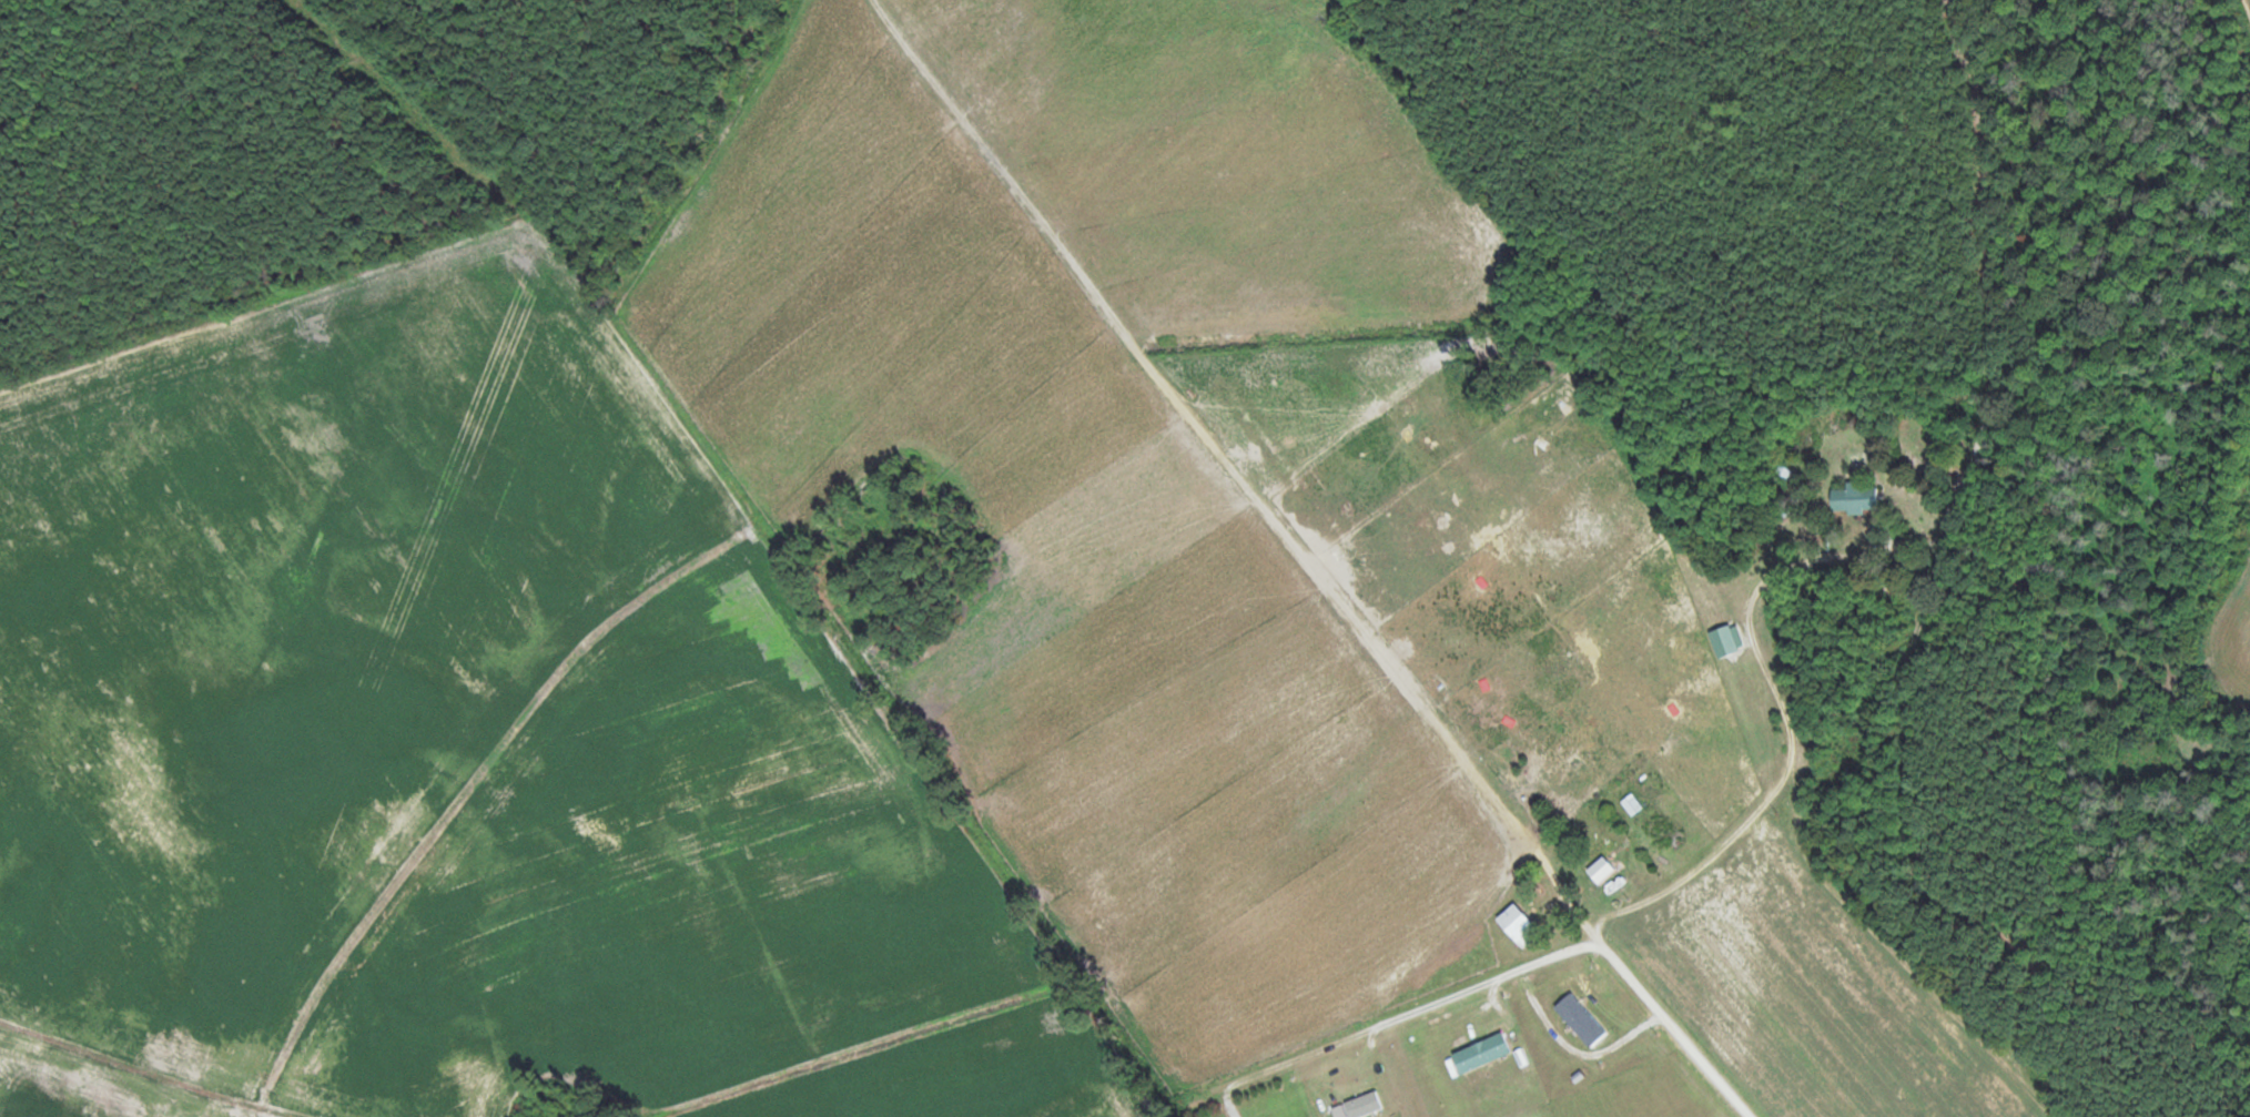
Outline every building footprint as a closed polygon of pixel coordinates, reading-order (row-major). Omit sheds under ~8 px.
[(1787,483),(1791,470),(1779,466),(1775,479),(1787,483)] [(1832,512),(1877,511),(1876,484),(1846,484),(1846,490),(1831,490),(1832,512)] [(1495,921),(1523,949),(1540,932),(1512,903),(1495,921)] [(1510,1054),(1502,1033),(1451,1053),(1460,1074),(1510,1054)]
